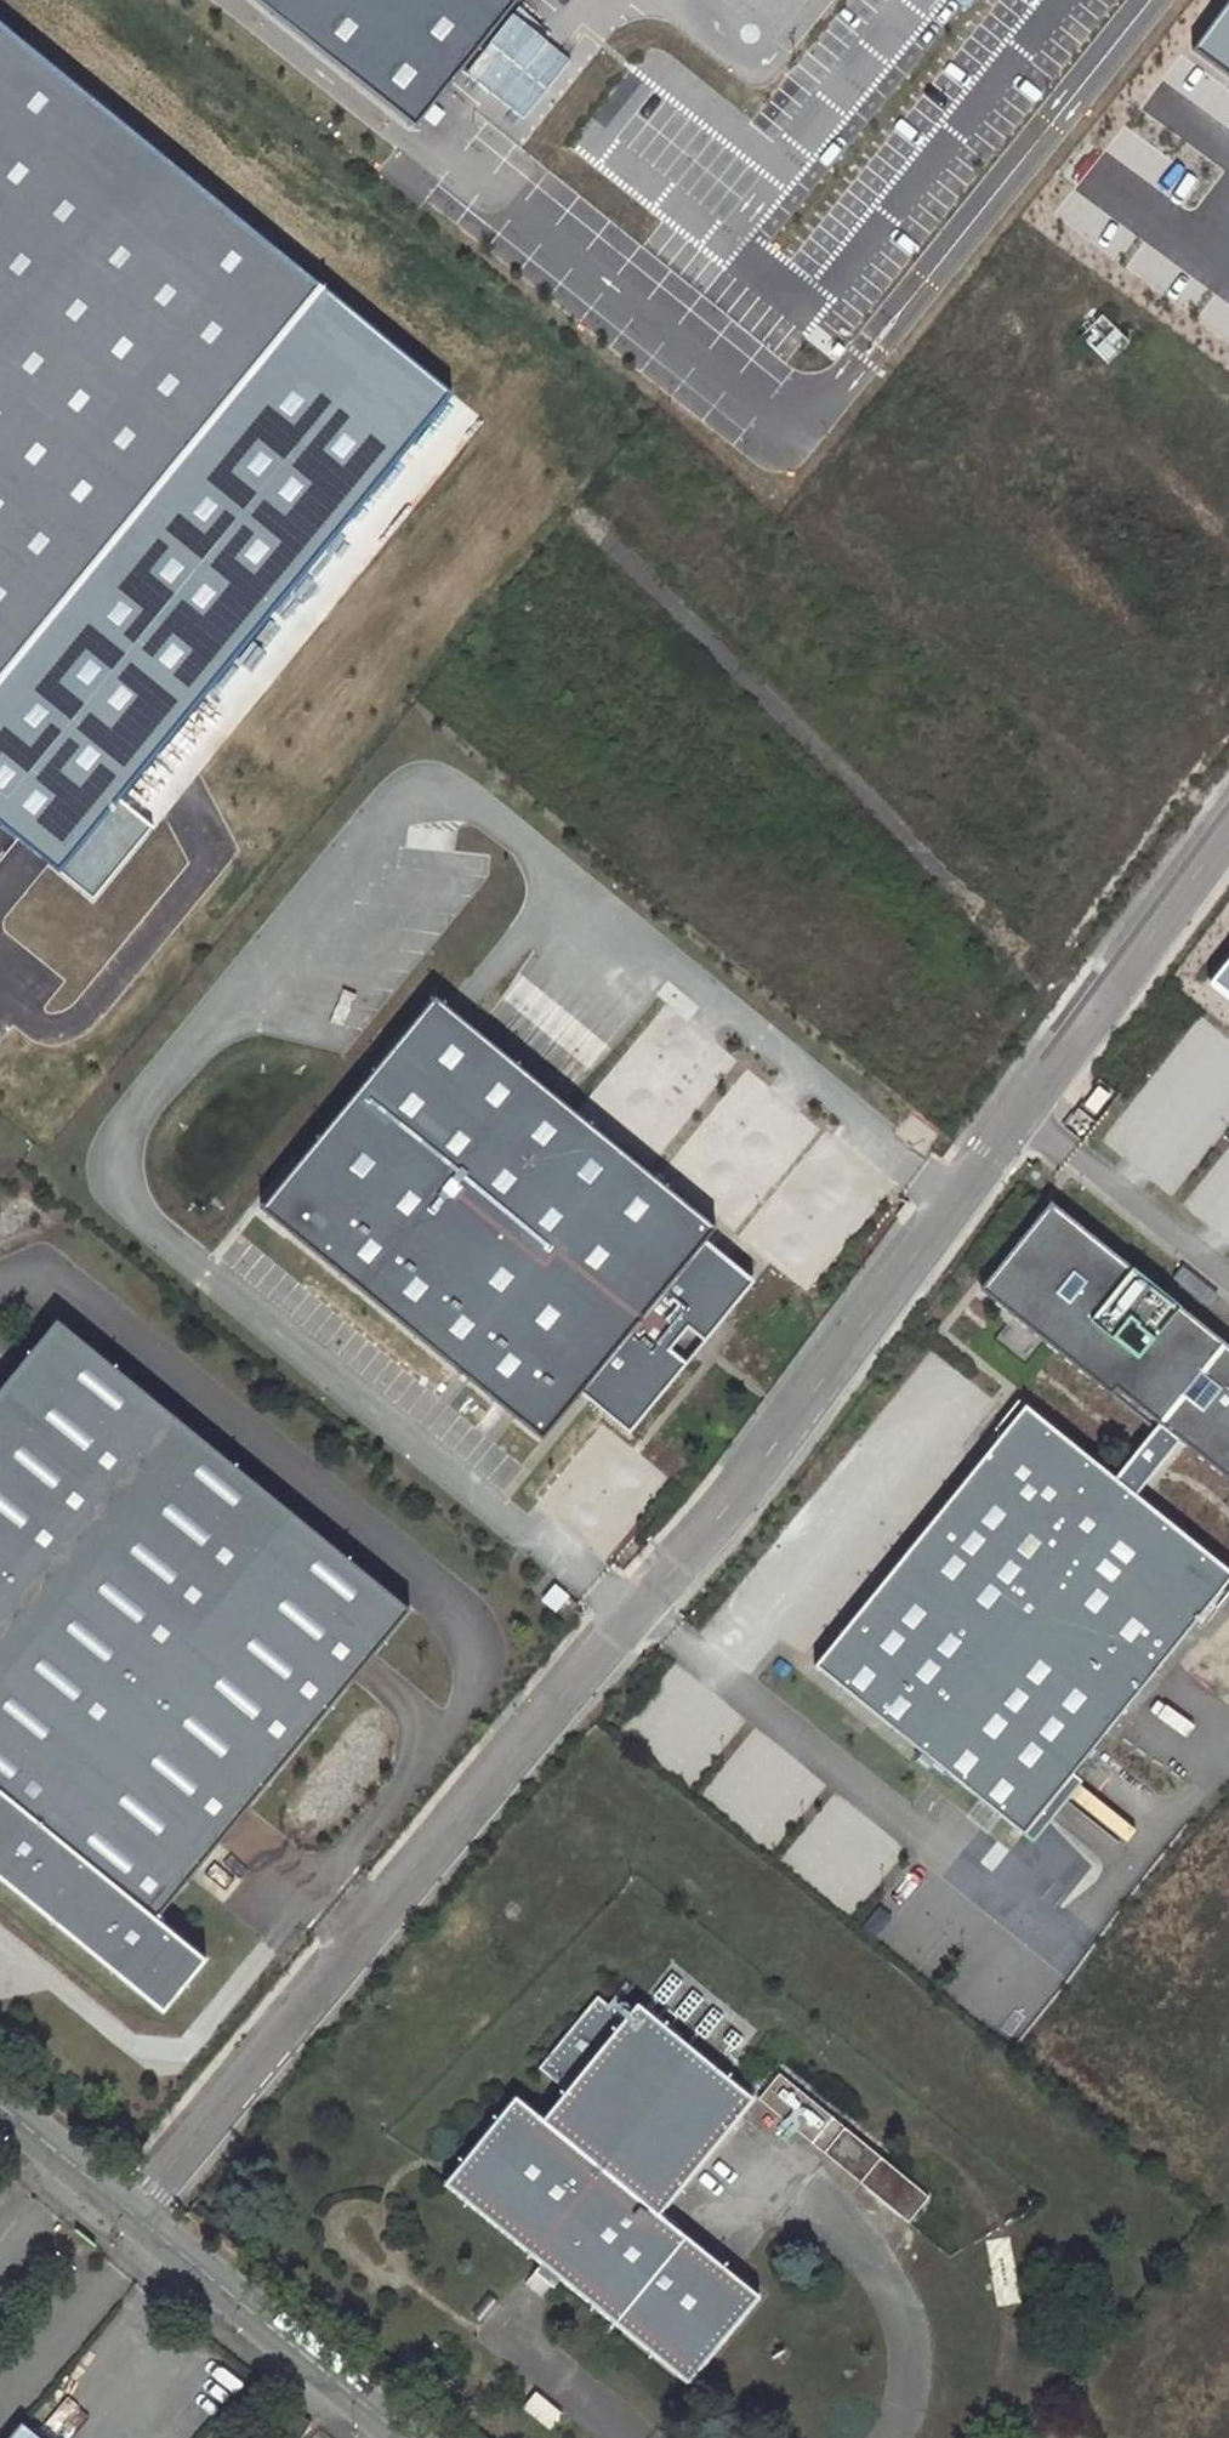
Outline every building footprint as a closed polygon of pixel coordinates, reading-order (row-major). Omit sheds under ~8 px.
[(416,130),(464,71),(511,13),(521,0),(256,0),(416,130)] [(1198,48),(1228,70),(1228,8),(1198,48)] [(511,13),(464,71),(522,119),(569,60),(511,13)] [(0,24),(0,676),(320,286),(0,24)] [(0,676),(0,824),(57,871),(116,799),(451,392),(320,286),(0,676)] [(116,799),(57,871),(93,899),(152,827),(116,799)] [(1206,984),(1228,1003),(1228,956),(1206,984)] [(433,997),(259,1209),(541,1440),(579,1394),(628,1434),(753,1281),(704,1241),(715,1228),(433,997)] [(1113,1092),(1101,1084),(1086,1107),(1098,1115),(1113,1092)] [(1153,1430),(1158,1424),(1218,1351),(1224,1344),(1050,1203),(980,1289),(1153,1430)] [(55,1320),(0,1387),(0,1880),(162,2013),(207,1960),(156,1918),(409,1611),(55,1320)] [(1158,1424),(1180,1442),(1228,1482),(1228,1360),(1218,1351),(1158,1424)] [(980,1447),(987,1452),(1024,1406),(1017,1400),(980,1447)] [(814,1665),(1022,1832),(1195,1621),(1228,1578),(1228,1572),(1136,1496),(1114,1478),(1024,1406),(987,1452),(814,1665)] [(1153,1430),(1114,1478),(1136,1496),(1180,1442),(1158,1424),(1153,1430)] [(1195,1621),(1202,1627),(1228,1592),(1228,1578),(1195,1621)] [(513,2094),(442,2181),(687,2380),(758,2294),(657,2211),(752,2095),(636,2001),(623,2018),(599,1998),(541,2068),(566,2087),(542,2117),(513,2094)] [(780,2074),(760,2099),(909,2221),(929,2196),(780,2074)] [(294,2411),(278,2431),(287,2437),(300,2437),(311,2425),(294,2411)] [(20,2421),(6,2437),(41,2437),(20,2421)]
